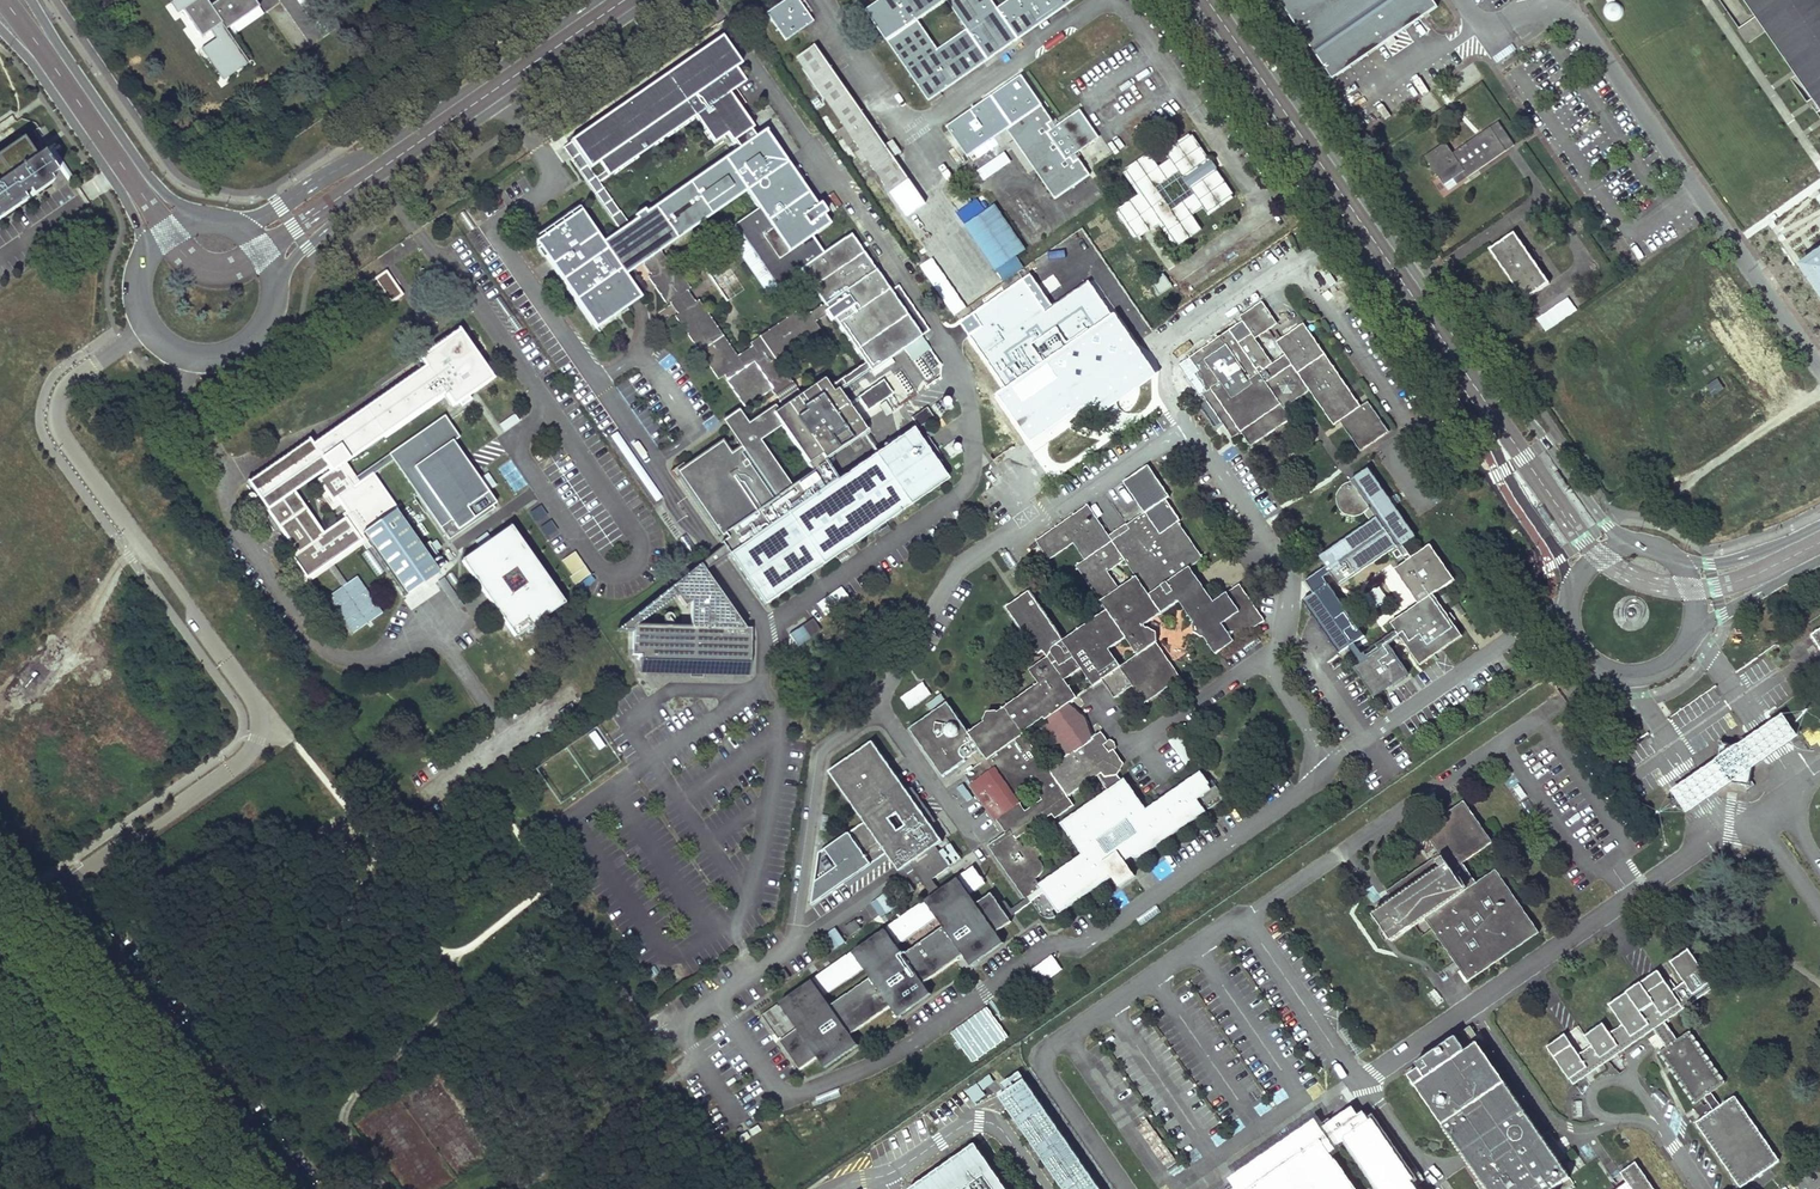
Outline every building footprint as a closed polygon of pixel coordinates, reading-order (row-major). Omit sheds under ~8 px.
[(196,0),(174,0),(172,1),(179,11),(185,8),(196,0)] [(796,0),(784,0),(765,13),(785,41),(812,22),(796,0)] [(942,95),(940,93),(1074,0),(1009,0),(997,8),(991,0),(882,0),(866,11),(930,103),(942,95)] [(1333,78),(1437,5),(1434,0),(1279,0),(1333,78)] [(1607,3),(1604,6),(1603,9),(1603,12),(1604,15),(1606,18),(1610,20),(1614,20),(1618,19),(1621,17),(1623,12),(1622,8),(1620,4),(1618,2),(1615,1),(1615,0),(1607,0),(1607,3)] [(1756,16),(1766,31),(1793,70),(1819,109),(1819,0),(1745,0),(1756,16)] [(862,163),(867,159),(890,192),(908,179),(815,45),(797,58),(844,126),(854,141),(861,150),(856,153),(862,163)] [(580,210),(533,239),(590,333),(636,305),(628,236),(729,402),(801,394),(678,468),(761,604),(949,490),(914,433),(834,481),(823,462),(878,428),(751,355),(736,364),(664,247),(743,199),(757,324),(797,255),(863,364),(929,357),(854,235),(835,247),(714,49),(562,142),(611,223),(606,177),(693,125),(742,153),(598,240),(580,210)] [(1052,120),(1021,75),(947,127),(971,161),(997,143),(1000,146),(1012,137),(1014,140),(1009,143),(1029,172),(1034,169),(1054,198),(1090,173),(1079,157),(1073,161),(1070,156),(1099,136),(1079,108),(1051,128),(1047,124),(1052,120)] [(831,135),(838,131),(826,114),(820,118),(831,135)] [(1506,150),(1514,145),(1498,121),(1490,127),(1506,150)] [(854,141),(844,126),(838,130),(848,145),(854,141)] [(1467,177),(1506,150),(1490,127),(1452,153),(1446,143),(1425,157),(1437,175),(1444,185),(1463,171),(1467,177)] [(1149,154),(1124,170),(1141,194),(1117,210),(1137,239),(1161,223),(1177,246),(1201,230),(1192,216),(1203,208),(1207,214),(1233,196),(1216,171),(1218,170),(1210,159),(1209,160),(1192,136),(1166,154),(1170,160),(1158,168),(1149,154)] [(856,158),(842,137),(836,141),(850,162),(856,158)] [(58,173),(44,153),(36,158),(23,139),(0,155),(0,219),(27,201),(23,196),(30,192),(33,197),(53,182),(50,178),(58,173)] [(1007,158),(1003,152),(978,170),(982,175),(1007,158)] [(1467,177),(1463,171),(1444,185),(1448,191),(1467,177)] [(907,232),(874,183),(869,186),(902,235),(907,232)] [(1025,249),(994,204),(964,224),(995,269),(1025,249)] [(1514,232),(1490,249),(1525,299),(1549,282),(1535,263),(1528,253),(1514,232)] [(1801,266),(1819,293),(1819,253),(1801,266)] [(404,296),(388,272),(366,286),(382,311),(404,296)] [(1172,287),(1163,274),(1150,283),(1159,296),(1172,287)] [(1135,343),(1117,315),(1113,315),(1090,282),(1053,306),(1031,275),(960,324),(1003,388),(996,393),(1033,454),(1102,406),(1104,412),(1158,375),(1135,343)] [(1537,318),(1545,329),(1574,309),(1566,297),(1537,318)] [(1296,399),(1309,390),(1333,425),(1339,421),(1342,425),(1360,451),(1388,431),(1367,401),(1360,406),(1302,323),(1276,342),(1285,355),(1272,364),(1255,339),(1277,324),(1262,302),(1240,317),(1242,321),(1178,366),(1200,397),(1203,395),(1219,418),(1233,438),(1241,432),(1250,446),(1262,437),(1290,421),(1283,408),(1296,399)] [(355,478),(350,471),(344,462),(443,393),(453,406),(458,403),(460,406),(470,399),(467,396),(492,378),(458,330),(441,342),(419,358),(425,366),(311,445),(308,440),(248,482),(296,551),(291,555),(293,557),(289,560),(305,583),(364,541),(368,539),(406,594),(439,571),(395,509),(396,509),(372,473),(358,483),(355,478)] [(1719,380),(1706,385),(1710,397),(1724,391),(1719,380)] [(927,408),(914,416),(921,426),(934,417),(927,408)] [(449,541),(500,505),(472,465),(455,440),(459,437),(446,418),(444,416),(389,454),(393,459),(449,541)] [(355,478),(358,483),(372,473),(393,459),(389,454),(355,478)] [(1420,664),(1462,635),(1452,622),(1455,620),(1450,613),(1447,615),(1433,594),(1454,579),(1430,545),(1411,557),(1403,545),(1415,536),(1368,468),(1350,480),(1351,482),(1348,482),(1343,485),(1339,489),(1337,493),(1336,498),(1336,503),(1338,508),(1341,512),(1345,515),(1350,517),(1356,517),(1360,516),(1364,513),(1370,522),(1319,557),(1339,586),(1396,546),(1399,550),(1393,553),(1398,559),(1403,556),(1407,561),(1395,569),(1419,604),(1391,623),(1420,664)] [(1056,789),(1086,787),(1053,909),(1055,911),(1222,804),(1203,774),(1147,810),(1063,681),(1126,677),(1144,704),(1181,680),(1146,626),(1180,605),(1220,668),(1230,629),(1267,626),(1240,585),(1223,596),(1142,471),(1122,483),(1146,519),(1026,528),(1048,562),(1067,550),(1108,613),(1062,642),(1030,593),(1024,596),(1031,692),(967,733),(985,762),(1051,720),(1056,789)] [(564,608),(510,531),(461,565),(483,597),(515,642),(564,608)] [(590,575),(575,552),(562,561),(572,576),(570,577),(575,585),(590,575)] [(384,610),(357,572),(326,594),(352,632),(384,610)] [(631,632),(630,654),(641,655),(641,661),(748,664),(749,631),(739,631),(698,573),(613,632),(631,632)] [(798,649),(821,631),(811,619),(788,637),(798,649)] [(1809,638),(1819,654),(1819,631),(1809,638)] [(909,711),(931,695),(923,683),(900,699),(909,711)] [(930,711),(945,701),(941,695),(926,705),(930,711)] [(1798,737),(1782,715),(1762,728),(1737,745),(1719,743),(1719,746),(1716,760),(1698,773),(1671,791),(1687,815),(1713,797),(1732,783),(1745,786),(1748,790),(1755,785),(1752,780),(1754,768),(1778,751),(1798,737)] [(595,732),(589,736),(597,751),(604,747),(595,732)] [(935,844),(942,839),(873,739),(829,769),(864,820),(819,850),(810,903),(887,851),(898,867),(901,865),(906,872),(912,868),(925,886),(931,895),(939,889),(931,878),(946,867),(936,852),(939,850),(935,844)] [(1392,941),(1425,918),(1467,980),(1538,932),(1496,870),(1476,883),(1462,862),(1492,842),(1463,800),(1423,828),(1440,854),(1386,891),(1393,901),(1374,914),(1392,941)] [(983,882),(972,866),(958,876),(939,889),(931,895),(771,1005),(760,1013),(791,1057),(798,1067),(815,1055),(823,1066),(856,1043),(848,1032),(888,1005),(896,1015),(929,993),(921,982),(959,956),(961,954),(969,965),(1002,942),(994,931),(1010,921),(1007,917),(1024,905),(1021,901),(1010,909),(1003,899),(998,903),(990,892),(974,903),(967,893),(983,882)] [(873,869),(844,885),(848,894),(878,877),(873,869)] [(1372,878),(1363,881),(1369,898),(1379,895),(1372,878)] [(902,896),(913,888),(907,880),(896,887),(902,896)] [(848,933),(859,925),(853,917),(842,925),(848,933)] [(1658,1052),(1694,1103),(1703,1097),(1710,1092),(1724,1083),(1689,1031),(1677,1039),(1665,1021),(1715,987),(1689,949),(1670,962),(1684,982),(1672,991),(1658,970),(1609,1003),(1623,1024),(1609,1033),(1603,1024),(1585,1035),(1592,1044),(1578,1054),(1565,1035),(1547,1047),(1573,1084),(1654,1029),(1666,1047),(1658,1052)] [(1052,957),(1032,972),(1042,985),(1062,970),(1052,957)] [(777,982),(788,975),(782,967),(771,974),(777,982)] [(988,1004),(949,1031),(971,1061),(1011,1034),(996,1015),(988,1004)] [(1406,1069),(1470,1162),(1464,1166),(1480,1188),(1566,1188),(1574,1184),(1557,1159),(1564,1153),(1549,1131),(1541,1136),(1477,1042),(1481,1040),(1470,1025),(1406,1069)] [(1019,1072),(1001,1084),(1006,1091),(999,1096),(1063,1188),(1101,1188),(1019,1072)] [(999,1087),(990,1075),(966,1091),(975,1104),(999,1087)] [(1735,1098),(1696,1125),(1739,1188),(1746,1188),(1781,1164),(1735,1098)] [(1703,1118),(1711,1113),(1705,1103),(1697,1108),(1703,1118)] [(1415,1185),(1424,1179),(1415,1167),(1410,1171),(1375,1118),(1371,1122),(1362,1110),(1357,1114),(1351,1105),(1325,1123),(1320,1116),(1226,1180),(1232,1188),(1231,1188),(1355,1188),(1328,1149),(1344,1138),(1379,1188),(1417,1188),(1415,1185)] [(910,1188),(1006,1188),(975,1144),(910,1188)] [(1635,1162),(1621,1172),(1628,1182),(1618,1188),(1654,1188),(1635,1162)]
